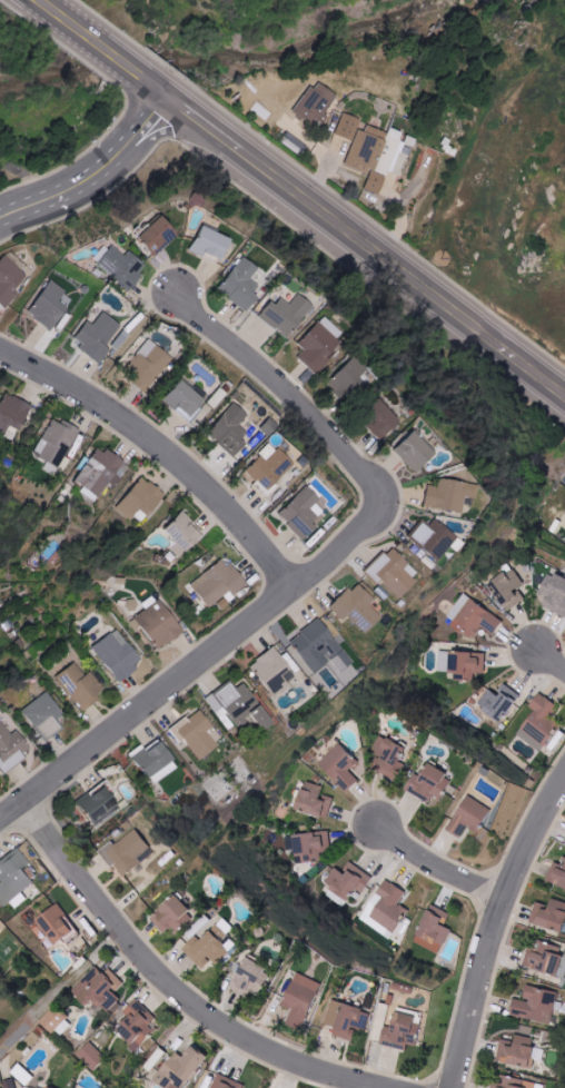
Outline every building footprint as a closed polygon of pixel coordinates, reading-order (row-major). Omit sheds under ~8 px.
[(317,127),(337,93),(315,81),(295,114),(317,127)] [(333,134),(352,142),(361,120),(343,112),(333,134)] [(347,166),(392,178),(401,142),(400,142),(402,132),(389,129),(387,134),(357,126),(347,166)] [(383,194),(385,176),(369,174),(366,191),(383,194)] [(138,239),(156,254),(167,241),(162,237),(171,225),(158,214),(138,239)] [(191,253),(203,257),(204,253),(223,260),(231,238),(201,227),(191,253)] [(147,264),(109,246),(97,270),(136,288),(147,264)] [(2,305),(33,272),(13,253),(0,267),(0,303),(2,305)] [(243,311),(261,289),(248,279),(257,268),(243,258),(218,291),(243,311)] [(27,314),(53,331),(67,309),(58,303),(66,291),(50,280),(27,314)] [(289,305),(274,297),(260,321),(291,338),(310,303),(294,295),(289,305)] [(122,324),(104,312),(94,325),(88,321),(73,342),(102,362),(111,349),(107,346),(122,324)] [(341,336),(320,317),(301,339),(308,344),(296,358),(316,376),(329,361),(324,356),(341,336)] [(173,360),(151,340),(123,371),(145,391),(173,360)] [(365,384),(358,377),(366,368),(353,357),(327,385),(347,404),(365,384)] [(206,402),(183,382),(165,402),(188,423),(206,402)] [(6,437),(11,426),(23,431),(34,405),(6,394),(0,408),(0,435),(6,437)] [(378,438),(394,420),(375,402),(358,419),(378,438)] [(249,433),(239,427),(247,413),(230,403),(208,439),(236,456),(249,433)] [(78,428),(50,417),(34,455),(47,460),(43,470),(58,476),(78,428)] [(411,472),(429,454),(407,430),(388,448),(411,472)] [(288,461),(265,445),(244,474),(267,491),(288,461)] [(78,482),(86,487),(85,488),(101,498),(110,484),(116,487),(130,465),(100,447),(78,482)] [(135,520),(140,511),(152,517),(167,492),(141,478),(121,513),(135,520)] [(419,506),(458,513),(461,497),(472,499),(474,485),(437,478),(435,489),(423,487),(419,506)] [(310,528),(304,522),(316,512),(308,504),(313,499),(299,485),(271,512),(297,540),(310,528)] [(179,557),(197,535),(191,530),(195,525),(175,509),(157,531),(174,545),(170,549),(179,557)] [(425,528),(417,522),(406,539),(438,560),(454,535),(430,520),(425,528)] [(378,553),(361,571),(375,583),(377,580),(395,596),(416,574),(388,549),(382,556),(378,553)] [(228,600),(245,585),(219,557),(188,585),(209,608),(223,595),(228,600)] [(524,600),(517,589),(524,584),(513,567),(488,584),(507,612),(524,600)] [(551,570),(540,592),(546,596),(542,605),(564,617),(564,577),(551,570)] [(326,608),(339,620),(343,616),(362,634),(378,616),(366,605),(371,600),(351,581),(326,608)] [(482,627),(494,635),(503,622),(464,593),(445,619),(473,639),(482,627)] [(179,633),(156,600),(131,617),(153,650),(179,633)] [(286,642),(310,673),(327,661),(335,672),(349,662),(316,619),(286,642)] [(140,662),(112,628),(89,648),(117,681),(140,662)] [(294,678),(269,647),(246,666),(271,697),(294,678)] [(437,672),(454,672),(454,679),(474,680),(475,673),(486,673),(486,653),(473,652),(438,650),(437,672)] [(82,676),(71,662),(53,676),(79,710),(104,691),(88,671),(82,676)] [(267,723),(241,683),(231,690),(226,683),(204,698),(214,713),(221,708),(238,733),(251,725),(255,731),(267,723)] [(491,690),(476,705),(496,724),(522,698),(506,683),(495,694),(491,690)] [(57,728),(51,720),(59,714),(42,692),(19,711),(43,740),(57,728)] [(516,733),(539,751),(560,724),(551,716),(558,707),(539,692),(528,706),(534,710),(516,733)] [(195,760),(220,740),(195,709),(170,729),(195,760)] [(28,751),(14,731),(8,735),(0,725),(0,767),(3,770),(28,751)] [(391,776),(405,747),(379,735),(371,752),(377,755),(372,766),(391,776)] [(128,753),(144,779),(170,762),(157,740),(143,748),(140,745),(128,753)] [(347,792),(359,780),(350,771),(359,762),(339,743),(318,764),(347,792)] [(453,777),(424,763),(410,793),(429,802),(433,794),(443,799),(453,777)] [(323,785),(302,780),(295,809),(329,818),(333,800),(320,796),(323,785)] [(466,827),(480,833),(491,807),(464,795),(448,831),(462,838),(466,827)] [(102,852),(123,877),(154,852),(133,826),(102,852)] [(322,860),(321,852),(332,851),(330,831),(285,835),(286,850),(295,849),(296,863),(322,860)] [(37,878),(27,864),(14,848),(0,860),(0,904),(3,907),(10,902),(15,908),(27,899),(21,891),(37,878)] [(564,888),(564,859),(562,865),(553,862),(546,880),(564,888)] [(356,888),(362,893),(373,877),(350,862),(343,873),(334,867),(322,885),(347,902),(356,888)] [(171,926),(177,932),(194,916),(174,895),(150,918),(164,932),(171,926)] [(551,898),(548,906),(536,902),(530,922),(564,933),(564,902),(551,898)] [(52,947),(76,934),(60,902),(36,915),(52,947)] [(412,942),(439,955),(451,929),(443,925),(449,913),(430,904),(412,942)] [(200,941),(194,936),(182,949),(202,968),(211,959),(216,964),(235,944),(226,935),(233,927),(222,917),(200,941)] [(563,978),(564,972),(564,950),(541,942),(539,949),(530,946),(524,966),(563,978)] [(264,986),(271,970),(243,958),(235,977),(240,979),(234,992),(247,997),(253,982),(264,986)] [(83,1006),(91,999),(97,1007),(102,1003),(107,1009),(119,1000),(112,991),(122,983),(110,968),(102,974),(97,967),(69,989),(83,1006)] [(320,981),(292,973),(283,1008),(292,1010),(289,1021),(307,1026),(320,981)] [(551,1022),(556,991),(526,987),(524,1000),(513,998),(510,1017),(551,1022)] [(112,1032),(139,1053),(158,1029),(141,1015),(146,1008),(137,1000),(112,1032)] [(59,1037),(73,1022),(54,1005),(40,1020),(59,1037)] [(408,1049),(408,1044),(418,1045),(421,1017),(389,1013),(384,1046),(408,1049)] [(536,1038),(515,1035),(513,1042),(500,1040),(497,1062),(531,1067),(536,1038)] [(93,1068),(105,1057),(89,1041),(78,1053),(93,1068)] [(189,1046),(182,1057),(172,1051),(154,1082),(164,1087),(185,1087),(204,1055),(189,1046)] [(11,1073),(27,1086),(34,1076),(19,1063),(11,1073)] [(245,1084),(217,1073),(211,1087),(243,1087),(245,1084)] [(536,1082),(504,1076),(502,1086),(492,1084),(491,1087),(535,1087),(536,1082)] [(3,1081),(5,1087),(16,1087),(14,1078),(3,1081)]
